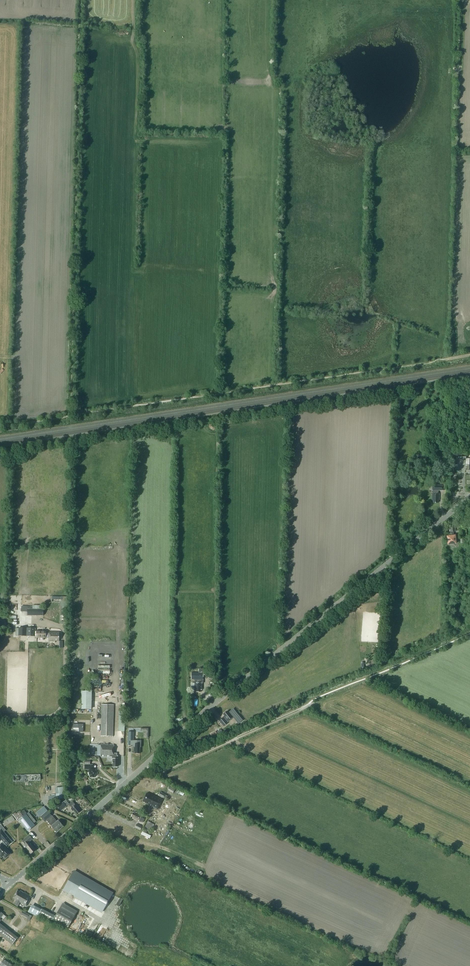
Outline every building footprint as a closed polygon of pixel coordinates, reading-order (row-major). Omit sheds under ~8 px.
[(454,526),(454,522),(450,522),(450,524),(449,524),(450,532),(451,536),(447,536),(448,544),(456,543),(455,535),(454,535),(453,531),(456,531),(455,526),(454,526)] [(60,624),(66,624),(67,597),(52,596),(52,599),(61,600),(61,606),(64,607),(63,621),(60,621),(60,624)] [(27,628),(27,636),(35,636),(36,636),(36,631),(35,631),(35,628),(27,628)] [(49,633),(46,632),(46,630),(37,630),(36,638),(46,638),(46,637),(49,637),(49,641),(55,641),(55,640),(59,640),(59,632),(49,632),(49,633)] [(99,665),(99,673),(111,673),(111,665),(99,665)] [(201,690),(202,690),(202,683),(203,683),(203,675),(206,675),(206,678),(211,678),(212,670),(207,669),(199,668),(199,673),(192,672),(191,679),(195,679),(195,683),(191,683),(191,687),(197,687),(196,692),(201,692),(201,690)] [(83,691),(82,709),(92,709),(93,691),(83,691)] [(101,736),(113,736),(114,705),(102,704),(101,736)] [(223,714),(224,716),(223,716),(228,722),(233,717),(238,724),(243,720),(233,709),(228,713),(227,711),(223,714)] [(219,720),(224,726),(227,723),(223,717),(219,720)] [(128,745),(134,745),(134,751),(135,751),(135,753),(140,753),(140,747),(141,747),(141,740),(134,740),(134,732),(128,732),(128,745)] [(101,744),(100,756),(112,757),(112,759),(113,759),(113,766),(118,766),(118,759),(118,755),(117,755),(117,753),(114,753),(114,745),(101,744)] [(89,775),(90,775),(90,777),(95,777),(95,775),(96,775),(96,769),(93,769),(93,765),(85,764),(85,769),(89,769),(89,775)] [(56,788),(57,795),(58,795),(59,799),(65,799),(64,787),(56,788)] [(150,806),(158,809),(162,799),(154,795),(154,796),(147,793),(143,801),(150,805),(150,806)] [(71,808),(73,811),(74,811),(77,814),(81,810),(76,804),(75,805),(72,801),(69,804),(71,808)] [(58,806),(61,810),(66,806),(63,802),(58,806)] [(29,819),(32,817),(29,812),(23,816),(19,811),(14,816),(18,821),(19,820),(28,831),(34,825),(29,819)] [(47,811),(41,816),(45,822),(47,820),(50,824),(51,826),(57,832),(63,826),(60,823),(62,822),(60,820),(59,820),(58,820),(56,821),(55,820),(55,819),(47,811)] [(133,817),(133,818),(139,821),(139,820),(143,822),(145,819),(141,817),(142,815),(136,812),(135,813),(133,812),(131,816),(133,817)] [(5,827),(15,820),(12,816),(2,822),(5,827)] [(154,824),(148,821),(143,829),(150,832),(154,824)] [(2,840),(7,846),(12,841),(4,832),(6,830),(1,825),(0,826),(0,841),(2,840)] [(31,854),(36,849),(31,843),(29,841),(32,839),(29,835),(22,841),(27,846),(26,848),(31,854)] [(1,855),(1,856),(4,854),(6,857),(10,854),(1,844),(0,845),(0,855),(1,855)] [(69,893),(71,889),(76,892),(75,896),(102,911),(112,893),(74,871),(64,889),(69,893)] [(23,905),(26,906),(31,897),(20,890),(20,891),(18,890),(13,898),(16,900),(14,904),(18,906),(20,902),(23,904),(23,905)] [(63,903),(60,909),(56,916),(55,916),(54,918),(53,920),(67,928),(74,917),(77,911),(63,903)] [(54,918),(55,916),(42,909),(39,915),(52,922),(53,920),(54,918)] [(13,944),(18,937),(0,923),(0,934),(13,944)]
